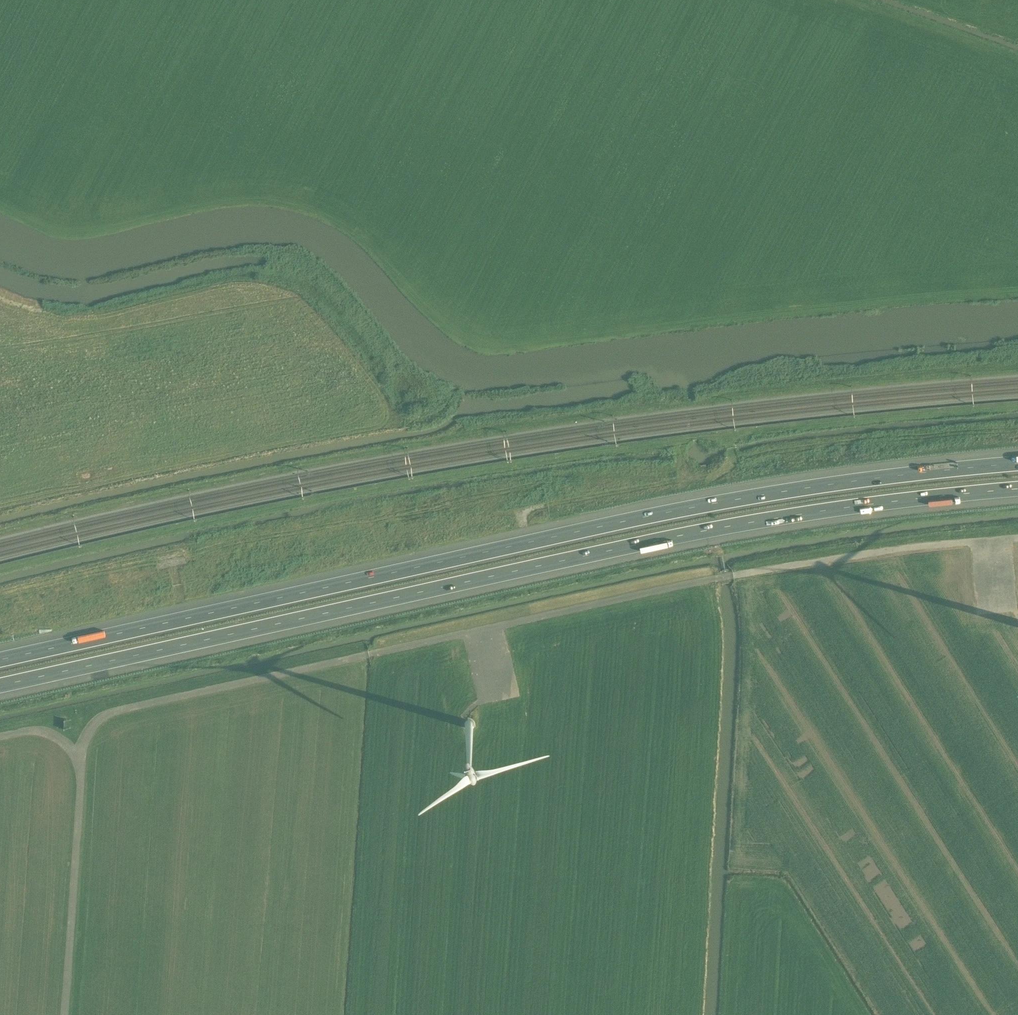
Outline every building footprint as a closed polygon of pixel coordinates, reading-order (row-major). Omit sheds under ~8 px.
[(462,726),(463,728),(465,729),(467,730),(469,730),(471,730),(473,729),(474,727),(475,725),(475,723),(474,720),(473,719),(471,717),(469,717),(467,717),(465,718),(463,720),(462,722),(462,724),(462,726)]
